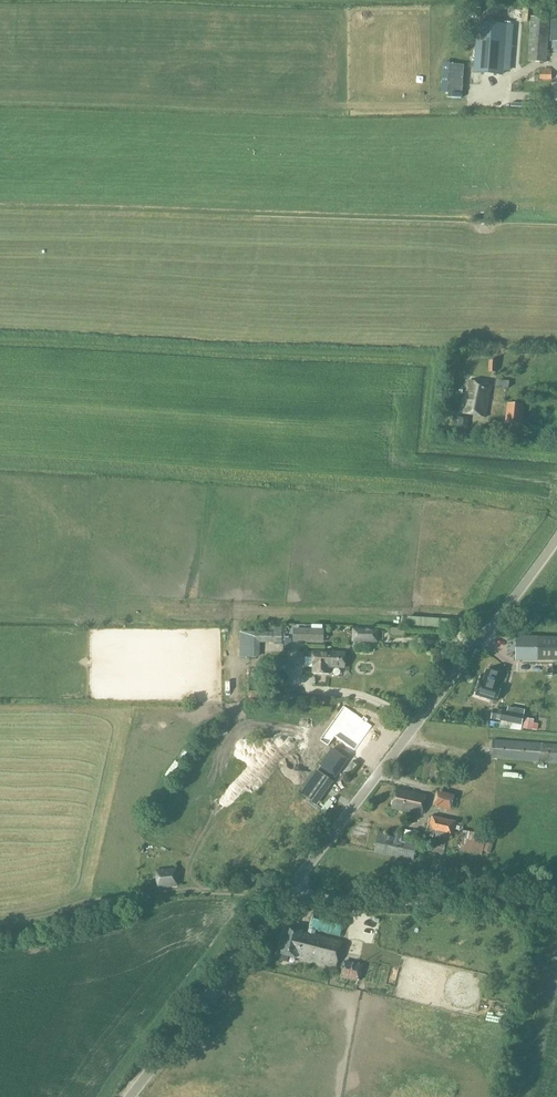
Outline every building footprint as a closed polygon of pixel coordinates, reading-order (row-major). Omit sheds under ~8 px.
[(531,17),(530,37),(522,36),(520,59),(528,59),(528,61),(547,63),(550,18),(531,17)] [(504,66),(505,51),(511,52),(512,36),(507,35),(507,26),(478,24),(475,63),(470,63),(470,68),(475,68),(475,73),(503,75),(504,71),(510,71),(511,66),(504,66)] [(540,81),(552,81),(552,70),(540,70),(540,81)] [(496,373),(497,362),(489,361),(488,373),(496,373)] [(510,382),(496,380),(495,387),(509,390),(510,382)] [(492,385),(469,381),(463,414),(486,418),(492,385)] [(524,406),(507,404),(505,424),(522,426),(524,406)] [(468,428),(469,418),(457,417),(456,427),(468,428)] [(409,618),(408,629),(456,632),(456,621),(409,618)] [(294,643),(324,644),(325,630),(294,629),(294,643)] [(260,643),(282,644),(283,633),(250,632),(250,658),(260,658),(260,643)] [(351,645),(374,646),(375,633),(351,633),(351,645)] [(553,638),(516,637),(516,661),(556,662),(556,638),(553,638)] [(345,669),(346,653),(314,652),(314,654),(308,653),(307,666),(313,666),(313,674),(330,674),(330,668),(345,669)] [(476,696),(497,702),(501,688),(481,681),(476,696)] [(317,688),(317,698),(330,698),(330,689),(317,688)] [(492,720),(522,726),(524,715),(513,713),(514,710),(509,709),(508,712),(494,709),(492,720)] [(524,725),(534,727),(535,720),(526,718),(524,725)] [(372,730),(357,719),(339,743),(345,747),(341,752),(333,747),(320,765),(335,776),(348,758),(345,756),(349,751),(354,754),(372,730)] [(493,740),(491,760),(540,763),(556,765),(556,745),(493,740)] [(349,762),(343,771),(348,774),(354,765),(349,762)] [(317,806),(334,782),(317,770),(300,795),(317,806)] [(492,810),(499,773),(494,772),(490,795),(486,794),(484,809),(492,810)] [(392,809),(421,816),(426,796),(397,790),(392,809)] [(436,795),(434,806),(451,810),(454,798),(436,795)] [(298,809),(293,805),(289,810),(295,814),(298,809)] [(483,852),(486,839),(487,836),(463,830),(464,825),(431,816),(424,845),(433,847),(432,852),(444,855),(447,840),(453,841),(455,834),(460,835),(456,850),(482,856),(483,852)] [(379,834),(374,853),(414,861),(417,843),(379,834)] [(486,839),(483,852),(491,854),(494,841),(486,839)] [(179,887),(177,869),(156,871),(158,890),(179,887)] [(247,871),(242,879),(252,886),(258,878),(247,871)] [(345,919),(315,911),(313,920),(310,928),(317,930),(341,936),(345,919)] [(315,936),(317,930),(310,928),(309,934),(303,933),(303,932),(288,928),(282,955),(297,959),(297,958),(337,968),(342,943),(315,936)] [(360,941),(352,944),(355,951),(363,949),(360,941)] [(341,977),(360,982),(364,966),(345,961),(341,977)] [(372,962),(371,983),(383,984),(384,963),(372,962)]
